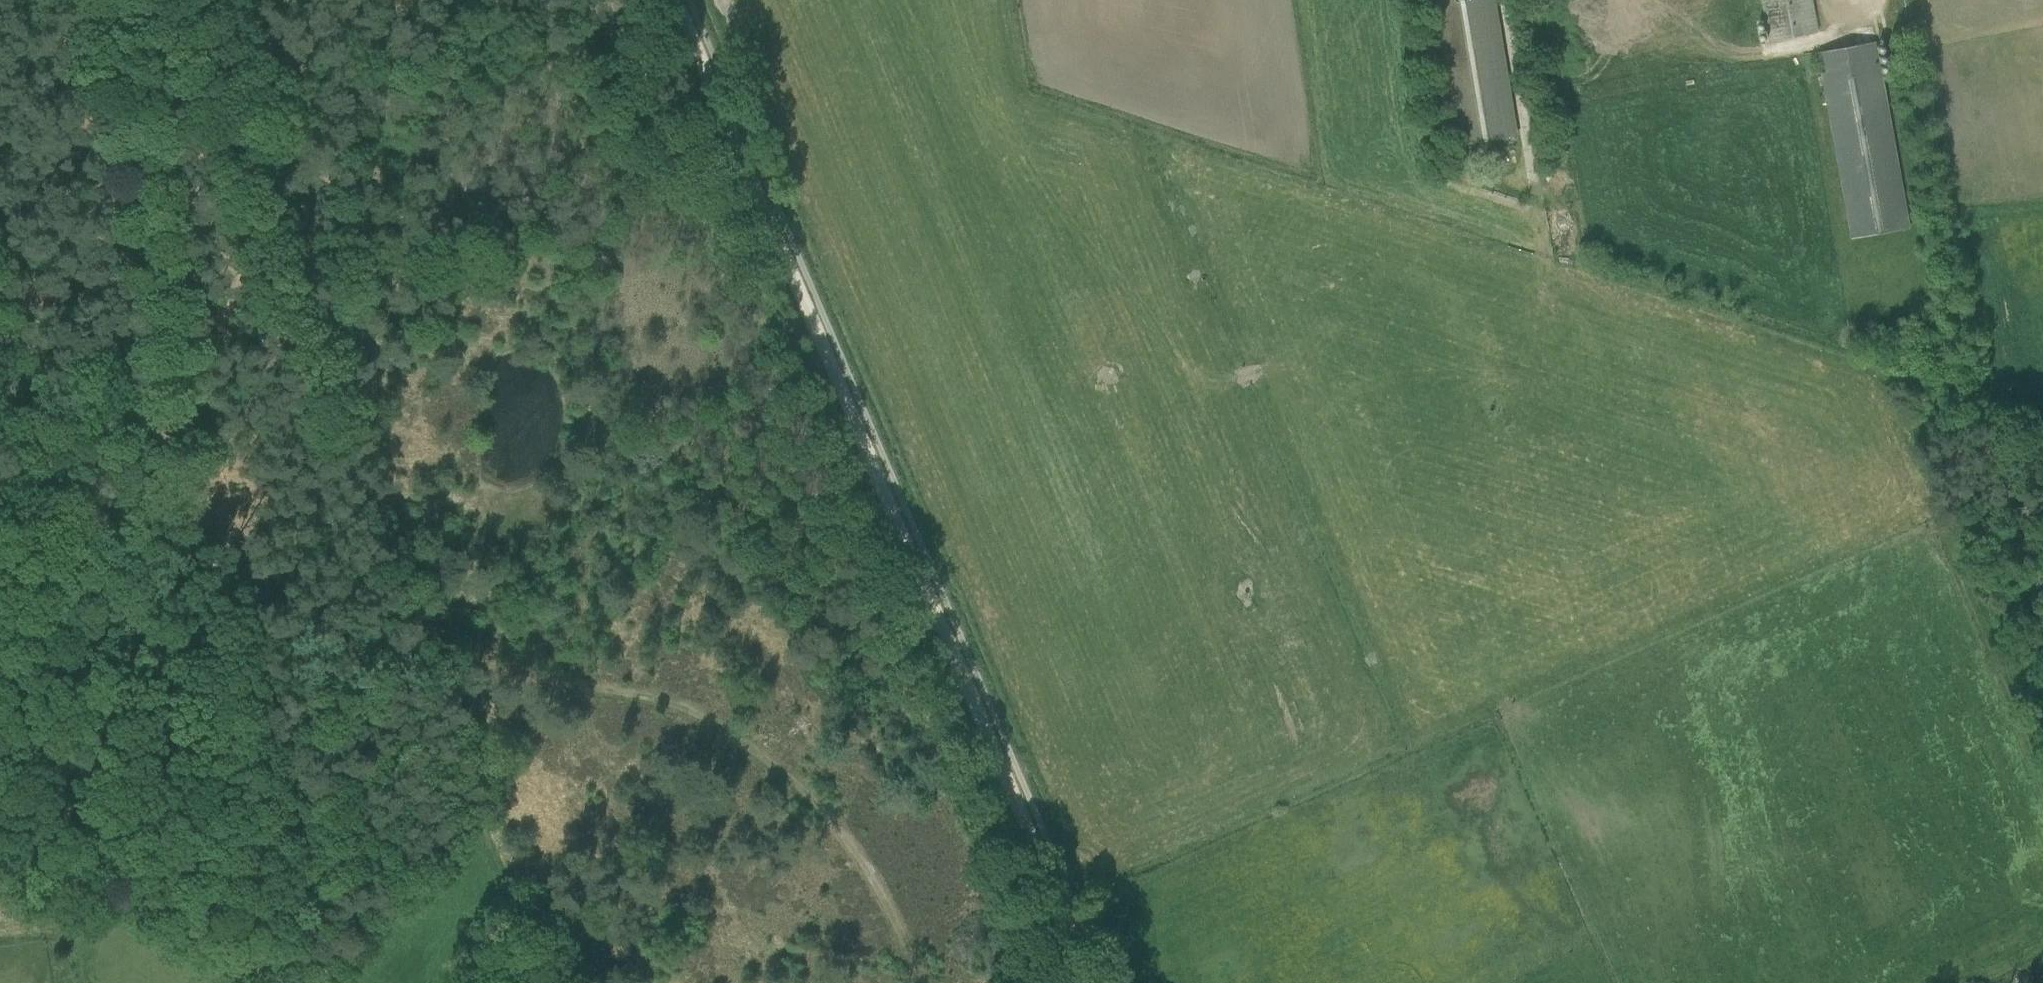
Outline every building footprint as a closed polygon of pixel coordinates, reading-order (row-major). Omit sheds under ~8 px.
[(1457,144),(1518,134),(1496,0),(1465,0),(1458,1),(1457,0),(1433,0),(1457,144)] [(1770,38),(1815,31),(1810,0),(1763,0),(1770,38)] [(1826,64),(1859,238),(1905,230),(1872,55),(1826,64)]
